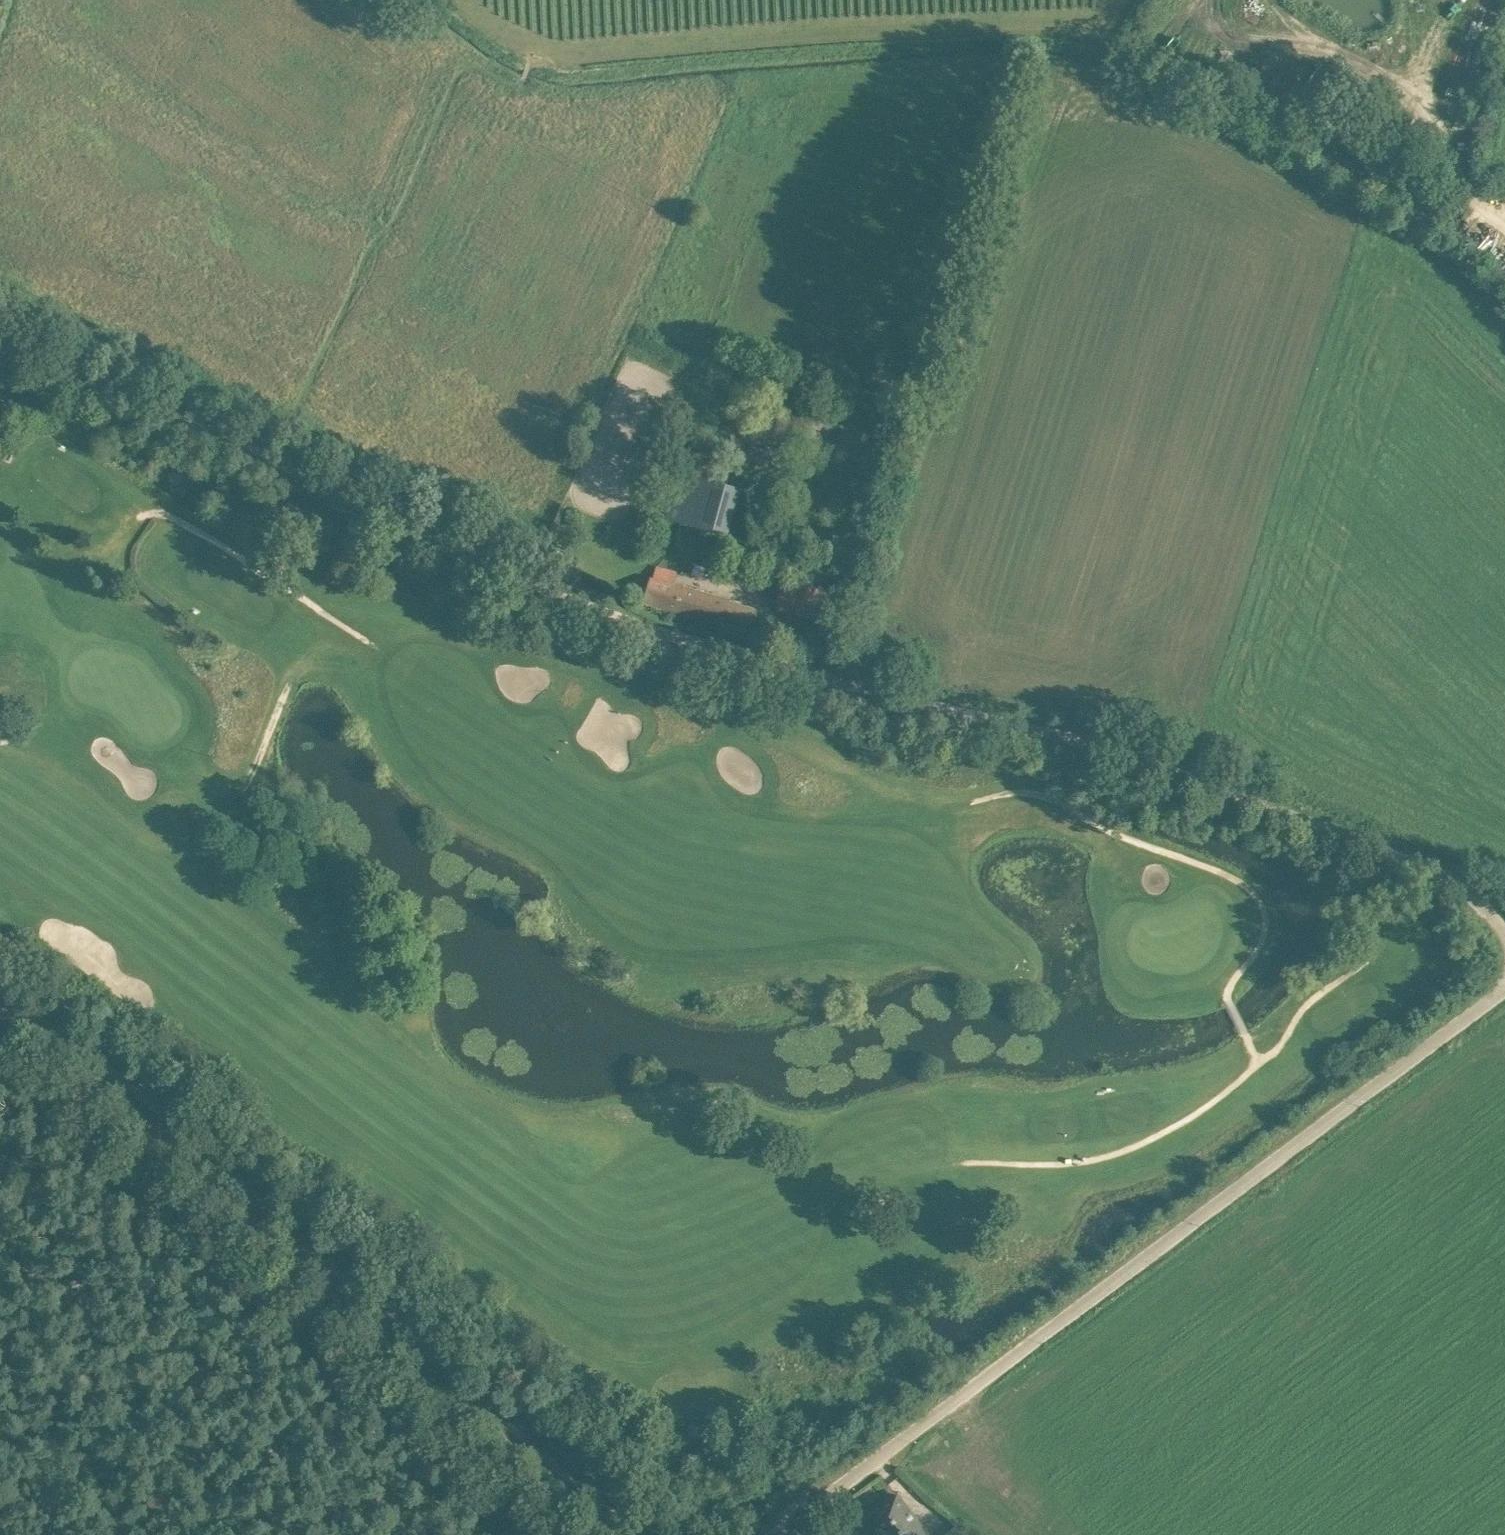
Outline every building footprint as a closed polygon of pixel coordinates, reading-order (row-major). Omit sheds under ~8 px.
[(692,476),(679,523),(700,529),(713,481),(695,476),(692,476)] [(650,584),(645,603),(723,624),(724,622),(752,630),(758,610),(730,603),(731,599),(674,583),(654,578),(652,577),(650,584)] [(878,1534),(928,1534),(897,1495),(866,1519),(878,1534)]
